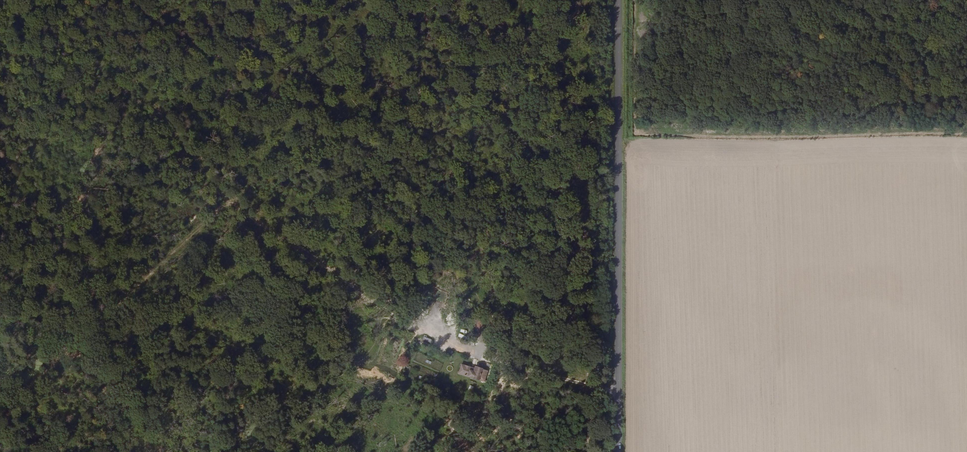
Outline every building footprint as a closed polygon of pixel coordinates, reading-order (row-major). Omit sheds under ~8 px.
[(467,367),(492,375),(495,366),(483,362),(482,363),(469,359),(467,367)]
